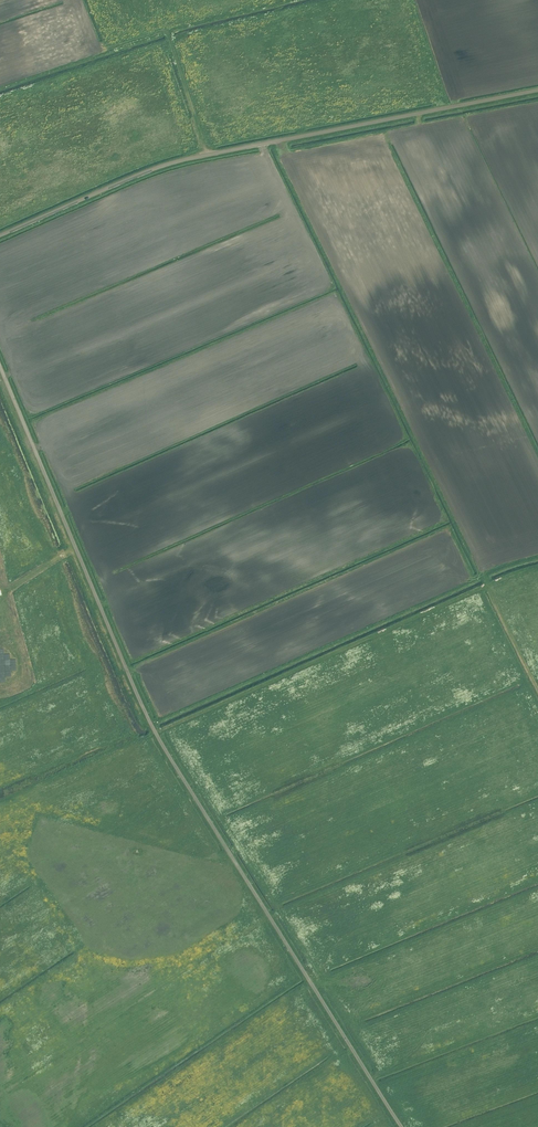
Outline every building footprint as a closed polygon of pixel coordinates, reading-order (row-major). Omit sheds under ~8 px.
[(6,682),(5,677),(11,676),(11,671),(16,670),(16,659),(10,659),(10,654),(4,654),(4,648),(0,648),(0,683),(6,682)]
